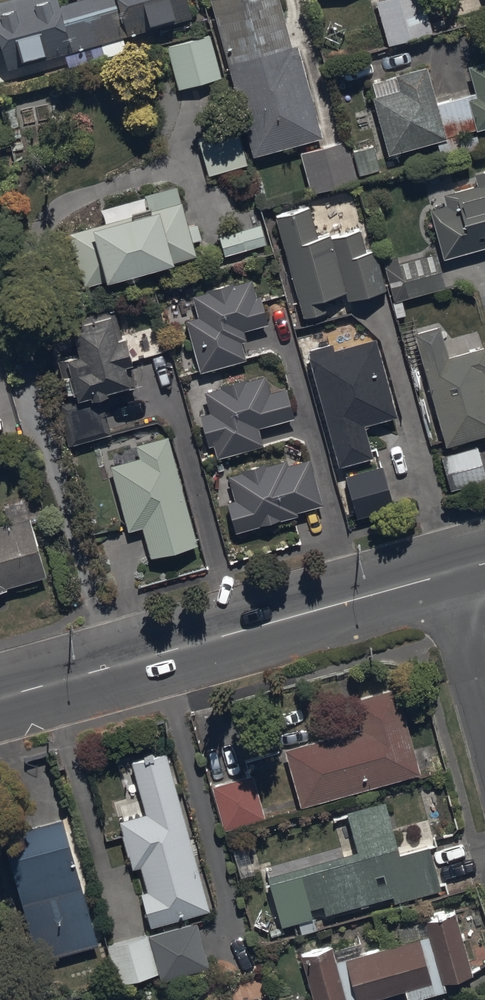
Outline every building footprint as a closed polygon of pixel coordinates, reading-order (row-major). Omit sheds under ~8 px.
[(8,71),(101,47),(105,60),(127,54),(124,39),(193,21),(188,0),(84,0),(61,6),(59,0),(13,0),(0,3),(0,40),(8,71)] [(254,159),(323,140),(298,46),(292,47),(279,0),(210,0),(254,159)] [(377,4),(390,48),(433,35),(423,0),(391,0),(377,4)] [(168,46),(180,91),(222,80),(211,35),(168,46)] [(389,157),(484,131),(484,65),(469,69),(476,96),(439,106),(429,70),(373,85),(377,100),(374,100),(389,157)] [(199,140),(209,178),(249,167),(238,129),(199,140)] [(358,178),(351,154),(348,142),(300,155),(311,195),(359,182),(358,178)] [(351,154),(358,178),(381,172),(374,148),(351,154)] [(445,262),(484,251),(484,174),(475,177),(478,187),(429,201),(445,262)] [(71,234),(84,289),(108,284),(109,288),(178,270),(176,264),(198,259),(195,244),(202,243),(198,225),(189,228),(184,205),(181,205),(177,190),(101,208),(106,226),(71,234)] [(310,210),(276,220),(305,321),(328,314),(324,301),(346,295),(349,302),(386,291),(375,252),(368,253),(362,232),(319,243),(310,210)] [(411,299),(446,291),(438,256),(403,264),(411,299)] [(187,323),(201,374),(247,362),(242,344),(248,343),(245,333),(269,326),(261,298),(258,299),(254,284),(233,289),(232,286),(211,292),(212,295),(193,300),(199,320),(187,323)] [(110,402),(109,395),(132,389),(127,370),(134,368),(126,340),(119,342),(112,318),(73,330),(81,360),(59,366),(63,381),(71,379),(77,399),(74,400),(76,409),(64,413),(74,447),(113,436),(103,404),(110,402)] [(416,336),(447,450),(484,440),(484,350),(449,359),(441,330),(416,336)] [(333,347),(309,354),(340,470),(374,460),(365,429),(398,420),(376,341),(335,352),(333,347)] [(215,446),(219,461),(264,449),(259,430),(295,421),(287,390),(271,394),(266,378),(205,394),(211,416),(201,418),(208,448),(215,446)] [(199,547),(168,440),(137,448),(140,460),(110,468),(129,533),(143,529),(152,560),(199,547)] [(448,457),(457,491),(484,484),(484,476),(478,449),(448,457)] [(229,505),(237,535),(299,518),(298,514),(323,506),(310,461),(290,467),(289,463),(267,469),(266,467),(229,477),(236,503),(229,505)] [(383,467),(345,477),(358,522),(395,511),(383,467)] [(7,593),(7,591),(47,580),(32,525),(46,521),(40,497),(3,507),(9,527),(0,529),(0,595),(7,593)] [(360,728),(285,748),(301,807),(421,774),(397,687),(352,700),(360,728)] [(211,910),(166,752),(132,761),(147,813),(120,820),(134,869),(141,867),(148,891),(142,893),(151,927),(211,910)] [(254,775),(213,786),(224,830),(265,819),(254,775)] [(326,908),(328,916),(394,899),(396,904),(442,892),(431,849),(401,857),(386,801),(347,811),(358,855),(269,878),(282,930),(299,926),(302,937),(317,933),(312,912),(326,908)] [(99,950),(63,823),(4,839),(40,966),(99,950)] [(407,999),(428,999),(448,995),(445,986),(474,978),(457,916),(425,925),(429,938),(338,964),(334,951),(303,959),(314,999),(382,999),(405,994),(407,999)] [(159,976),(161,984),(211,970),(199,925),(149,939),(148,937),(109,948),(119,987),(159,976)]
